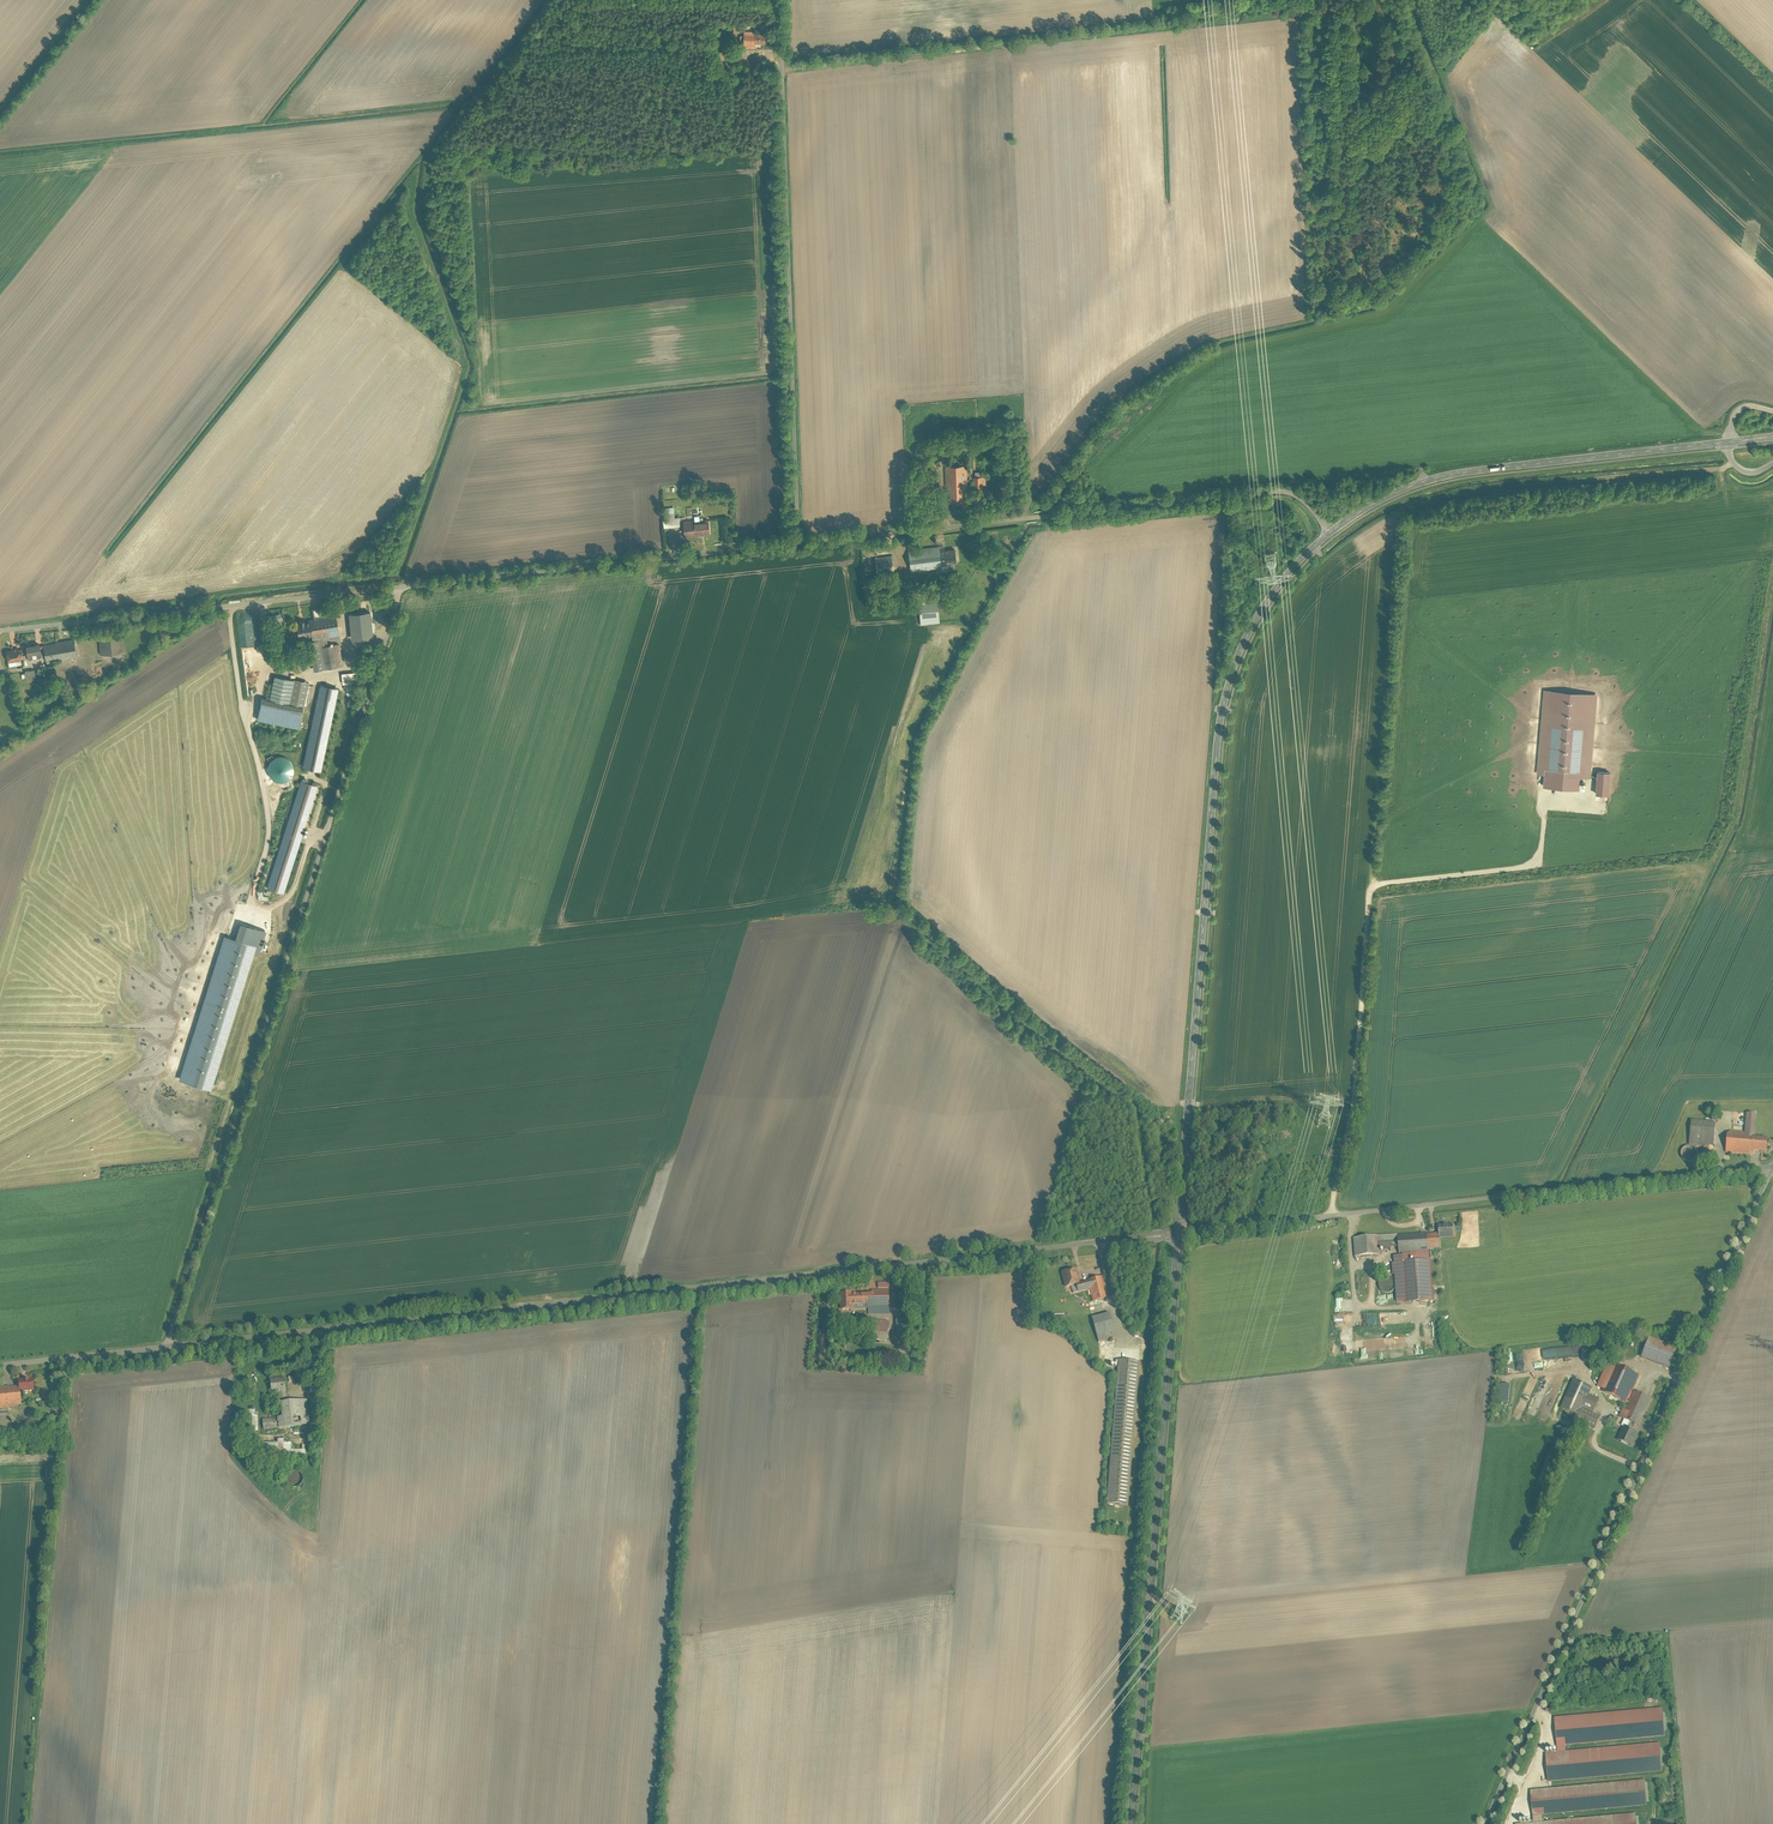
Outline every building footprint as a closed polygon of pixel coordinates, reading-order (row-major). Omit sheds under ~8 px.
[(756,46),(765,46),(765,34),(753,34),(753,31),(743,31),(743,48),(756,48),(756,46)] [(966,465),(944,466),(945,486),(946,486),(948,490),(949,502),(963,502),(963,490),(967,489),(966,465)] [(985,476),(972,477),(973,490),(985,489),(985,476)] [(663,520),(663,527),(680,526),(679,517),(674,517),(674,507),(666,507),(667,520),(663,520)] [(700,519),(683,521),(685,539),(698,538),(698,536),(711,535),(710,520),(700,521),(700,519)] [(939,546),(907,550),(910,573),(940,569),(939,566),(956,564),(954,549),(940,551),(939,546)] [(891,555),(875,557),(877,574),(893,572),(891,555)] [(939,622),(936,601),(917,604),(920,624),(939,622)] [(352,613),(355,638),(374,636),(371,611),(352,613)] [(279,612),(270,616),(273,623),(282,619),(279,612)] [(311,638),(316,670),(345,665),(341,643),(343,642),(338,614),(298,621),(301,640),(311,638)] [(100,635),(102,655),(125,653),(123,633),(100,635)] [(43,646),(46,667),(55,666),(54,662),(77,659),(74,641),(43,646)] [(21,650),(7,652),(9,664),(23,662),(22,660),(29,659),(29,662),(43,660),(41,646),(26,648),(27,654),(21,655),(21,650)] [(343,673),(344,684),(360,682),(359,671),(343,673)] [(264,696),(259,719),(299,728),(309,683),(277,676),(272,698),(264,696)] [(322,685),(304,767),(321,771),(340,689),(322,685)] [(1597,694),(1544,690),(1537,774),(1544,775),(1543,788),(1579,791),(1580,778),(1590,779),(1597,694)] [(270,762),(273,781),(290,779),(287,757),(278,758),(279,761),(270,762)] [(1597,771),(1595,794),(1609,795),(1611,772),(1597,771)] [(301,779),(268,888),(286,893),(319,785),(301,779)] [(224,934),(181,1077),(213,1087),(254,951),(260,952),(267,929),(241,921),(236,938),(224,934)] [(1748,1091),(1749,1080),(1723,1079),(1722,1089),(1748,1091)] [(1728,1132),(1726,1154),(1750,1156),(1751,1153),(1766,1155),(1767,1139),(1755,1138),(1755,1137),(1757,1115),(1746,1114),(1744,1133),(1728,1132)] [(1715,1121),(1691,1119),(1689,1143),(1713,1145),(1715,1121)] [(1696,1149),(1694,1147),(1691,1146),(1689,1145),(1686,1145),(1684,1146),(1682,1148),(1681,1150),(1680,1153),(1681,1155),(1682,1157),(1683,1160),(1686,1161),(1689,1161),(1691,1161),(1694,1159),(1696,1157),(1697,1154),(1697,1152),(1696,1149)] [(1397,1276),(1399,1303),(1436,1300),(1433,1260),(1431,1260),(1430,1248),(1442,1248),(1442,1239),(1457,1238),(1456,1224),(1441,1225),(1442,1235),(1430,1236),(1430,1232),(1356,1238),(1357,1257),(1384,1256),(1383,1250),(1401,1248),(1402,1256),(1396,1256),(1396,1263),(1394,1263),(1395,1276),(1397,1276)] [(495,1254),(483,1255),(484,1268),(488,1268),(489,1281),(500,1280),(499,1265),(496,1266),(495,1254)] [(1092,1295),(1090,1296),(1092,1302),(1111,1297),(1105,1276),(1082,1282),(1079,1269),(1064,1273),(1068,1288),(1074,1287),(1076,1294),(1091,1290),(1092,1295)] [(1396,1285),(1396,1283),(1395,1280),(1393,1278),(1391,1277),(1389,1276),(1386,1277),(1384,1278),(1382,1280),(1381,1282),(1381,1285),(1381,1287),(1383,1289),(1385,1291),(1387,1292),(1389,1292),(1392,1291),(1394,1289),(1395,1287),(1396,1285)] [(842,1294),(843,1311),(870,1310),(870,1315),(890,1314),(890,1289),(868,1289),(868,1293),(842,1294)] [(1066,1303),(1072,1324),(1096,1317),(1092,1302),(1090,1296),(1066,1303)] [(1094,1318),(1100,1342),(1118,1338),(1112,1314),(1094,1318)] [(898,1320),(898,1337),(909,1337),(909,1319),(898,1320)] [(874,1320),(873,1332),(889,1334),(891,1322),(874,1320)] [(1649,1336),(1641,1356),(1670,1367),(1678,1347),(1649,1336)] [(1554,1360),(1582,1357),(1581,1347),(1553,1350),(1554,1360)] [(1130,1504),(1140,1360),(1118,1358),(1108,1503),(1130,1504)] [(1603,1387),(1601,1391),(1628,1402),(1625,1410),(1622,1409),(1619,1416),(1622,1418),(1619,1426),(1621,1426),(1616,1439),(1632,1446),(1637,1434),(1632,1431),(1636,1422),(1639,1423),(1649,1399),(1632,1392),(1639,1375),(1610,1362),(1600,1386),(1603,1387)] [(23,1406),(22,1393),(36,1392),(35,1375),(19,1377),(20,1385),(0,1387),(0,1408),(23,1406)] [(283,1376),(268,1377),(269,1390),(276,1390),(276,1392),(278,1392),(280,1417),(262,1418),(263,1428),(309,1425),(306,1398),(285,1399),(283,1376)] [(1537,1379),(1533,1377),(1520,1405),(1525,1407),(1537,1379)] [(1574,1378),(1561,1407),(1577,1414),(1574,1419),(1594,1428),(1600,1416),(1591,1412),(1598,1397),(1590,1393),(1593,1387),(1574,1378)] [(1500,1382),(1498,1400),(1507,1401),(1509,1382),(1500,1382)] [(1542,1382),(1527,1416),(1535,1419),(1549,1385),(1542,1382)] [(254,1410),(244,1410),(245,1431),(255,1431),(254,1410)] [(10,1425),(9,1412),(0,1413),(0,1426),(10,1425)] [(276,1441),(258,1441),(258,1456),(304,1456),(304,1449),(289,1449),(289,1443),(282,1443),(282,1438),(276,1438),(276,1441)] [(1550,1468),(1556,1452),(1550,1450),(1545,1466),(1550,1468)] [(289,1485),(291,1486),(294,1487),(297,1486),(299,1484),(300,1482),(301,1479),(301,1477),(300,1474),(299,1472),(297,1471),(294,1470),(292,1470),(289,1471),(287,1473),(285,1475),(285,1478),(285,1481),(286,1483),(289,1485)] [(1566,1744),(1666,1735),(1664,1707),(1556,1717),(1559,1745),(1566,1744)] [(1547,1752),(1549,1781),(1664,1771),(1661,1742),(1567,1750),(1559,1751),(1547,1752)] [(1543,1813),(1649,1804),(1646,1779),(1533,1789),(1535,1814),(1543,1813)] [(1517,1822),(1518,1823),(1639,1823),(1637,1811),(1544,1820),(1536,1820),(1517,1822)]
